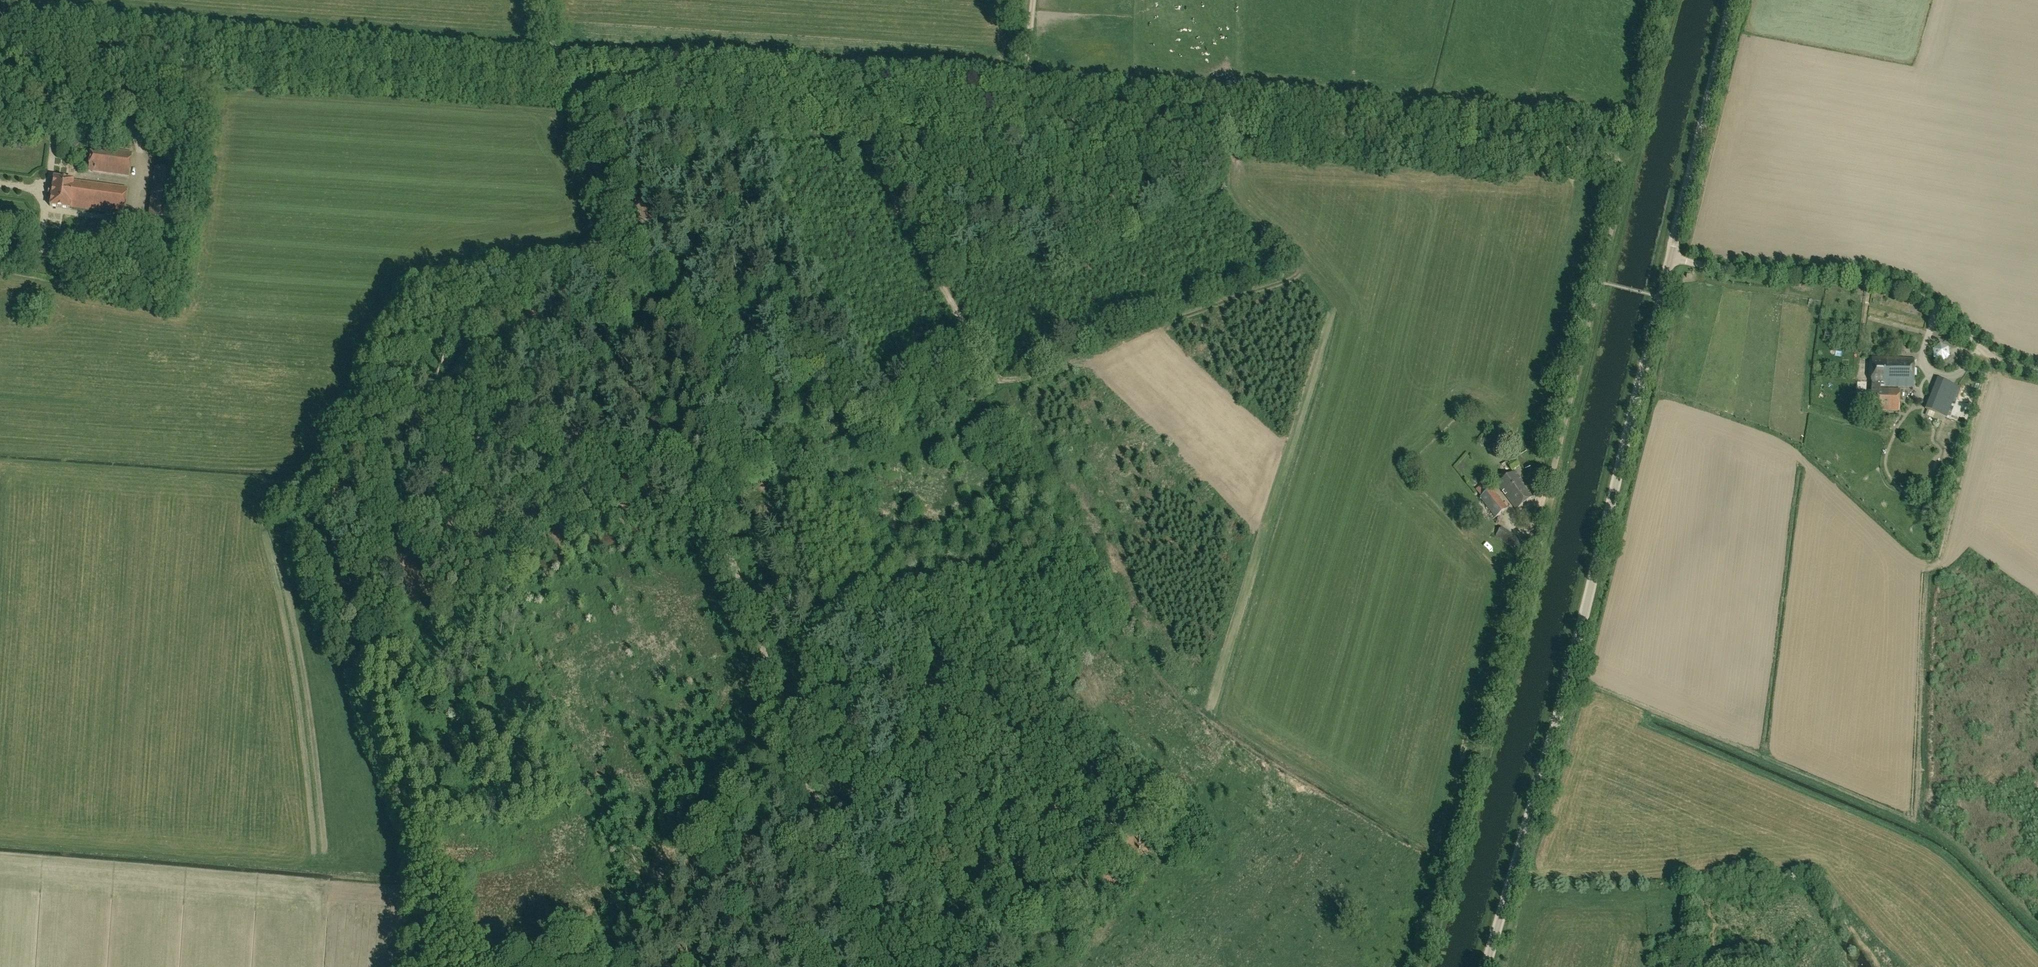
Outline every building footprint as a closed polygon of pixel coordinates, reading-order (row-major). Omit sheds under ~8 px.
[(132,153),(92,148),(88,171),(129,176),(132,153)] [(73,180),(53,177),(52,188),(49,188),(48,195),(51,195),(50,206),(70,209),(70,208),(124,215),(127,188),(73,181),(73,180)] [(1950,356),(1949,347),(1941,344),(1933,349),(1934,359),(1942,362),(1950,356)] [(1913,387),(1913,359),(1871,359),(1870,410),(1899,411),(1899,390),(1880,389),(1880,387),(1913,387)] [(1958,387),(1938,378),(1925,409),(1946,418),(1958,387)] [(1468,449),(1465,456),(1471,459),(1475,452),(1468,449)] [(1515,460),(1507,465),(1512,472),(1520,466),(1515,460)] [(1498,484),(1516,509),(1533,497),(1515,472),(1498,484)] [(1507,509),(1491,489),(1480,498),(1495,518),(1507,509)] [(1495,537),(1512,549),(1519,538),(1502,526),(1495,537)]
